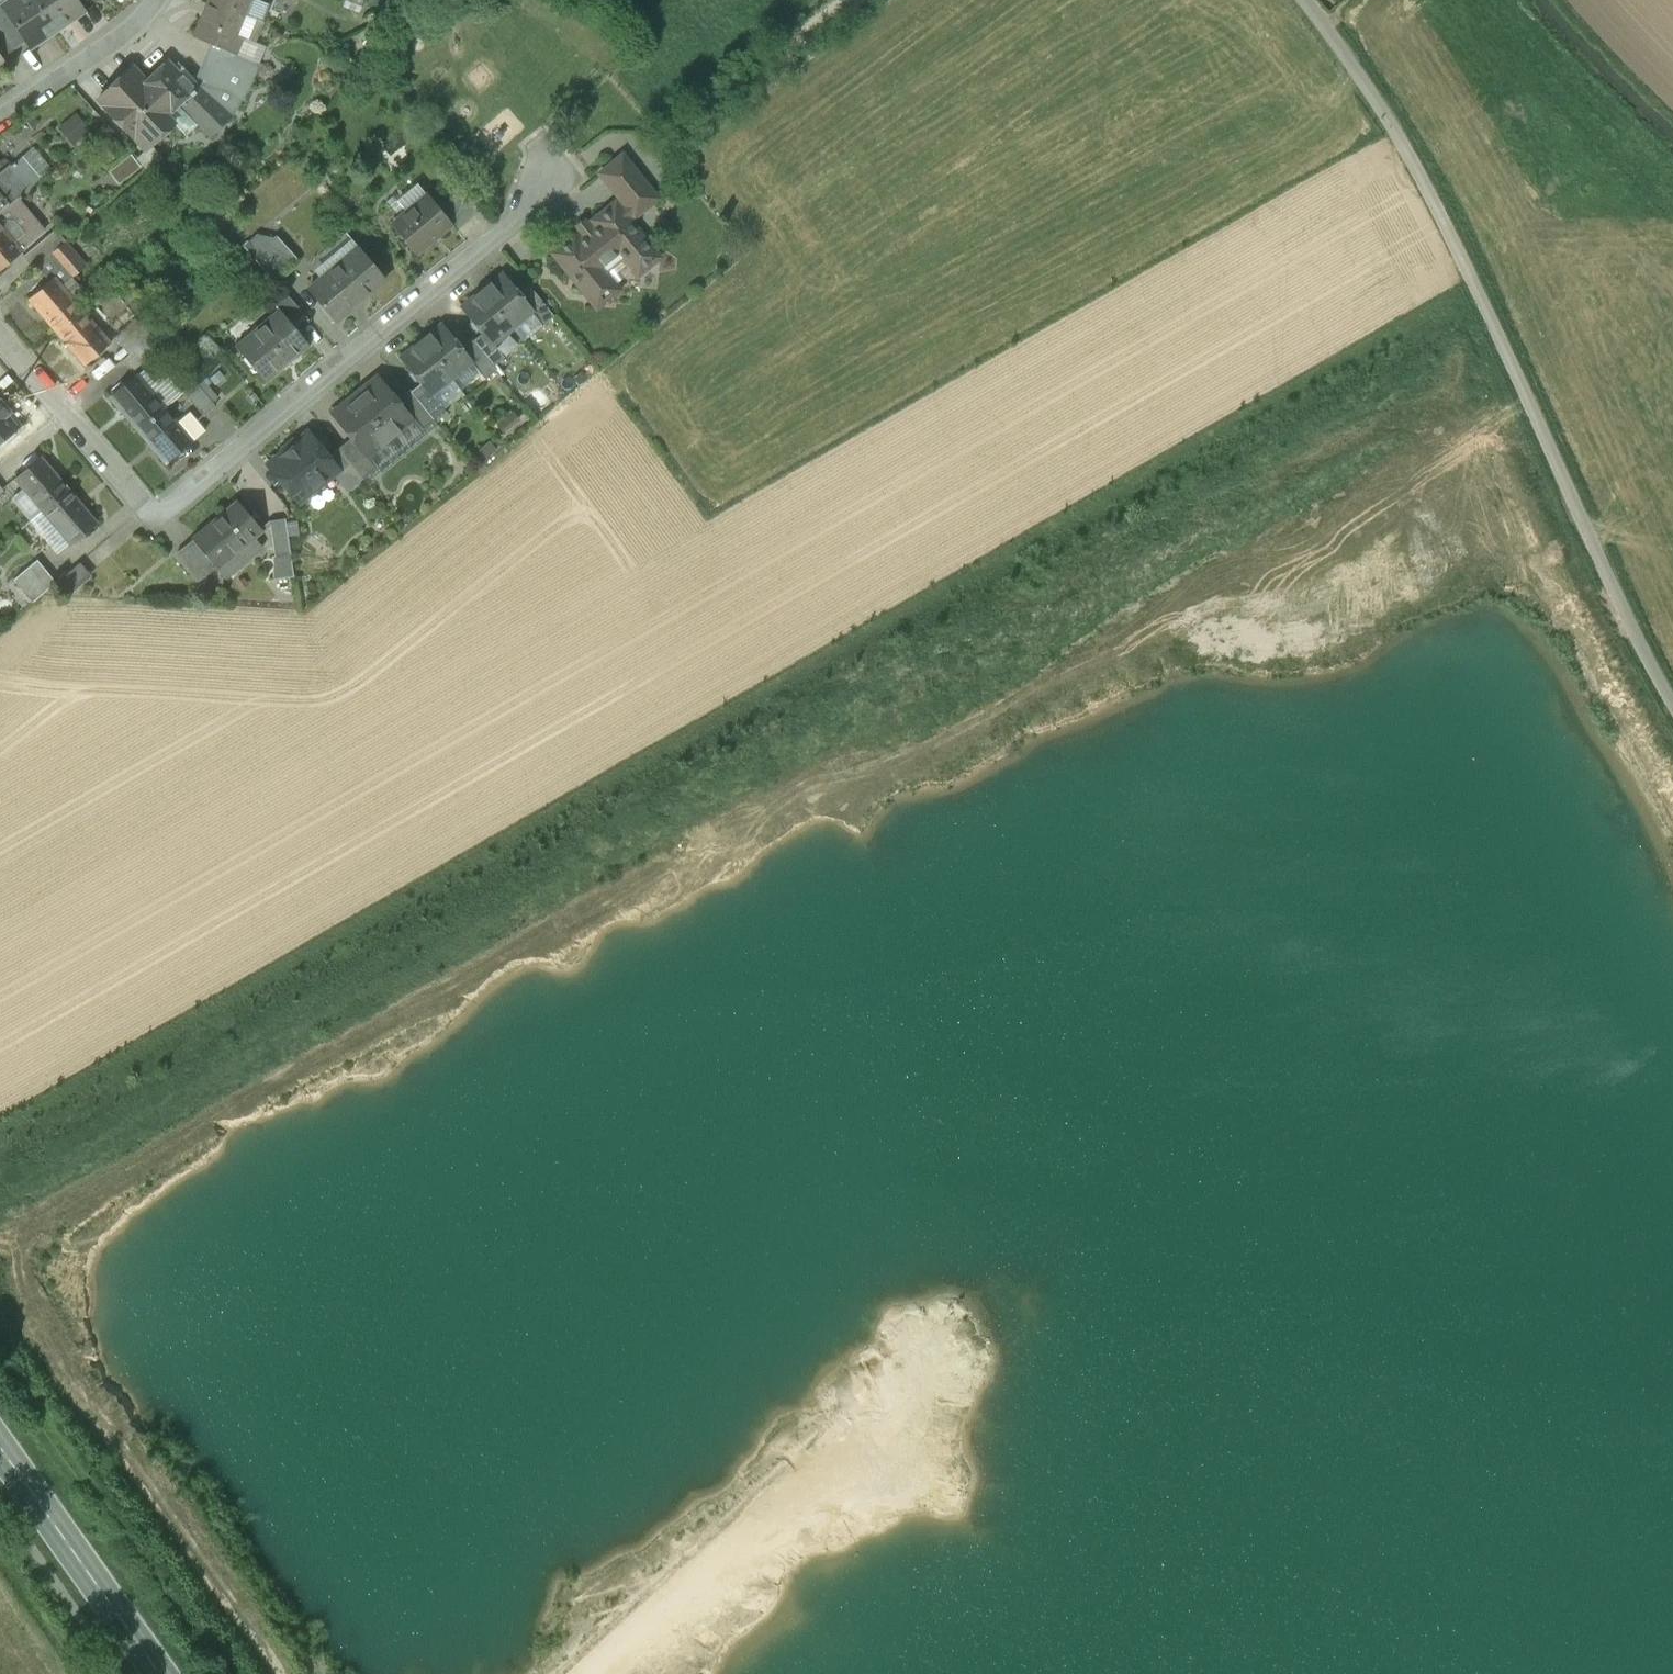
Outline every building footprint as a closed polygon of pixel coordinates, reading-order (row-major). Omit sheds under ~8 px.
[(36,0),(12,0),(3,6),(2,7),(26,42),(30,48),(57,30),(36,0)] [(57,30),(84,11),(80,6),(76,0),(36,0),(57,30)] [(209,1),(244,15),(251,0),(210,0),(209,1)] [(244,15),(209,1),(194,38),(210,44),(234,54),(235,52),(241,37),(254,42),(262,22),(244,15)] [(2,7),(3,6),(0,2),(0,28),(15,50),(26,42),(2,7)] [(0,28),(0,59),(0,60),(15,50),(0,28)] [(234,54),(210,44),(203,60),(252,80),(259,63),(235,52),(234,54)] [(252,80),(203,60),(206,62),(198,83),(197,84),(199,86),(231,118),(252,80)] [(167,61),(145,82),(140,88),(167,116),(178,106),(199,86),(197,84),(198,83),(182,67),(177,72),(167,61)] [(145,82),(131,67),(98,99),(145,150),(173,123),(167,116),(140,88),(145,82)] [(231,118),(199,86),(178,106),(210,138),(231,118)] [(79,148),(94,128),(73,112),(58,131),(79,148)] [(657,199),(622,155),(599,174),(625,207),(626,207),(631,215),(634,217),(657,199)] [(130,157),(110,172),(117,182),(138,168),(130,157)] [(0,175),(0,196),(8,206),(11,203),(29,189),(10,167),(0,175)] [(459,188),(437,206),(451,224),(450,224),(455,230),(478,211),(459,188)] [(427,195),(390,225),(415,254),(450,224),(451,224),(437,206),(427,195)] [(8,206),(0,196),(0,213),(8,206)] [(0,213),(0,227),(21,252),(39,236),(11,203),(8,206),(0,213)] [(584,237),(579,242),(578,241),(569,240),(557,250),(556,258),(585,294),(594,295),(606,285),(607,276),(600,268),(619,253),(633,270),(641,271),(653,261),(654,253),(626,218),(631,215),(626,207),(625,207),(620,211),(618,208),(609,208),(597,217),(597,226),(597,227),(592,231),(589,228),(581,234),(584,237)] [(21,252),(0,227),(0,269),(21,252)] [(64,242),(55,232),(48,237),(57,248),(64,242)] [(47,237),(23,257),(33,268),(35,266),(50,254),(57,248),(48,237),(47,237)] [(276,237),(253,259),(273,280),(296,259),(276,237)] [(85,267),(64,242),(57,248),(50,254),(71,279),(71,278),(85,267)] [(358,248),(308,290),(335,322),(385,280),(358,248)] [(71,279),(50,254),(35,266),(48,282),(54,277),(75,302),(84,293),(71,278),(71,279)] [(503,275),(482,292),(511,328),(531,312),(532,311),(518,294),(503,275)] [(75,302),(54,277),(48,282),(28,300),(56,333),(82,311),(75,302)] [(553,317),(529,286),(518,294),(532,311),(531,312),(542,326),(553,317)] [(511,328),(482,292),(462,308),(471,320),(470,324),(475,330),(479,330),(482,333),(491,344),(492,344),(511,328)] [(307,318),(286,295),(273,306),(279,312),(280,311),(294,328),(307,318)] [(110,344),(82,311),(56,333),(84,366),(110,344)] [(279,312),(236,348),(264,381),(308,344),(294,328),(280,311),(279,312)] [(442,326),(421,342),(450,378),(470,362),(471,362),(460,348),(442,326)] [(491,344),(482,333),(472,342),(492,367),(503,358),(492,344),(491,344)] [(472,342),(470,340),(460,348),(471,362),(470,362),(484,380),(495,371),(492,367),(472,342)] [(450,378),(421,342),(401,359),(410,371),(409,374),(415,381),(418,380),(420,383),(430,395),(431,394),(450,378)] [(136,375),(110,397),(138,430),(164,408),(136,375)] [(396,401),(376,377),(367,385),(367,391),(357,399),(389,438),(398,430),(399,424),(407,417),(408,416),(396,401)] [(214,406),(195,383),(183,393),(203,416),(214,406)] [(430,395),(420,383),(410,392),(434,421),(435,423),(446,413),(431,394),(430,395)] [(410,392),(409,390),(396,401),(408,416),(407,417),(420,433),(434,421),(410,392)] [(357,399),(347,407),(341,406),(332,413),(351,437),(364,453),(365,452),(373,445),(379,445),(389,438),(357,399)] [(176,423),(164,408),(138,430),(166,463),(205,431),(189,412),(176,423)] [(0,410),(0,436),(13,425),(0,410)] [(327,457),(308,434),(297,443),(296,441),(282,452),(284,454),(268,466),(286,488),(295,489),(302,498),(332,474),(337,470),(327,457)] [(364,453),(351,437),(338,449),(363,479),(377,467),(365,452),(364,453)] [(363,479),(338,449),(327,457),(337,470),(332,474),(346,493),(363,479)] [(68,490),(40,457),(13,479),(42,512),(68,490)] [(68,490),(42,512),(70,545),(96,523),(68,490)] [(238,502),(192,541),(215,568),(224,580),(262,547),(253,537),(261,530),(238,502)] [(274,577),(291,577),(288,518),(271,519),(274,577)] [(215,568),(192,541),(177,554),(200,581),(215,568)] [(37,560),(13,580),(32,603),(56,583),(37,560)]
